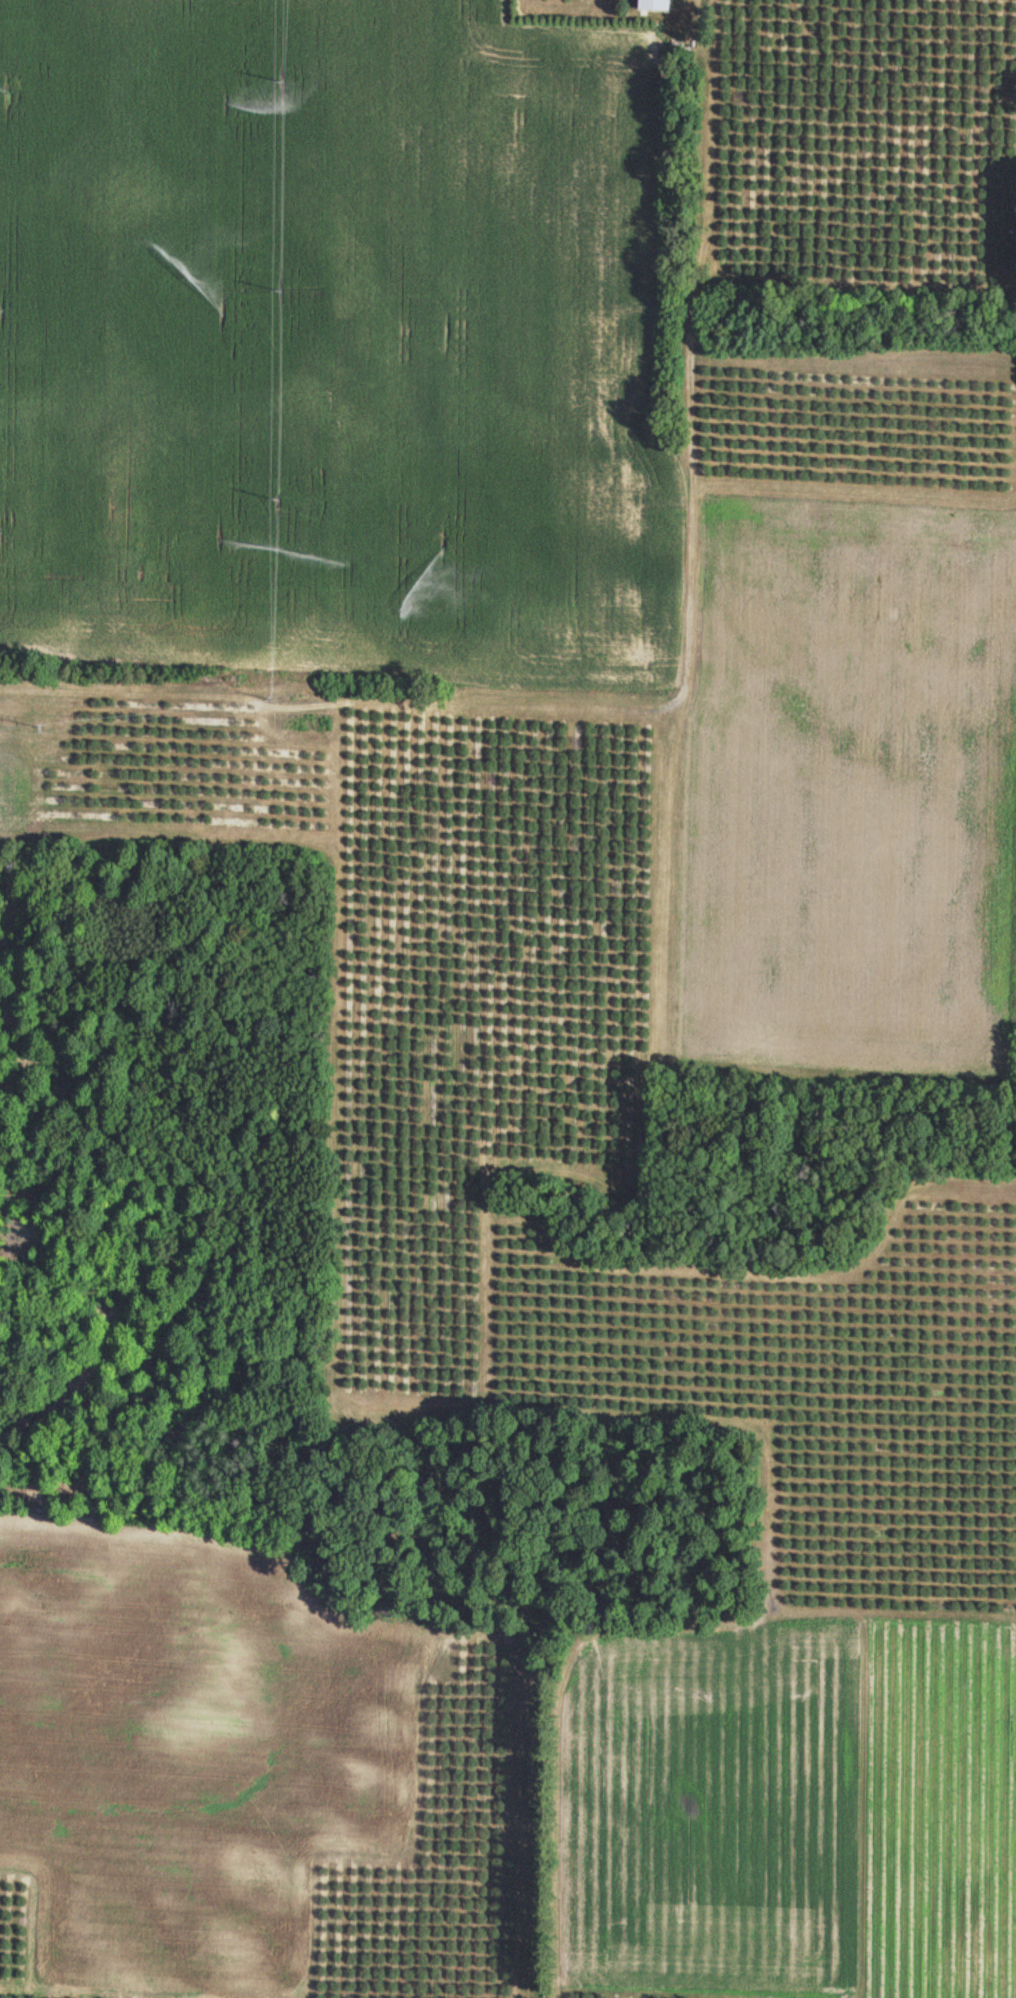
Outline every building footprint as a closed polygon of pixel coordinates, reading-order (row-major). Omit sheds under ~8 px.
[(666,0),(633,0),(633,10),(666,10),(666,0)]
